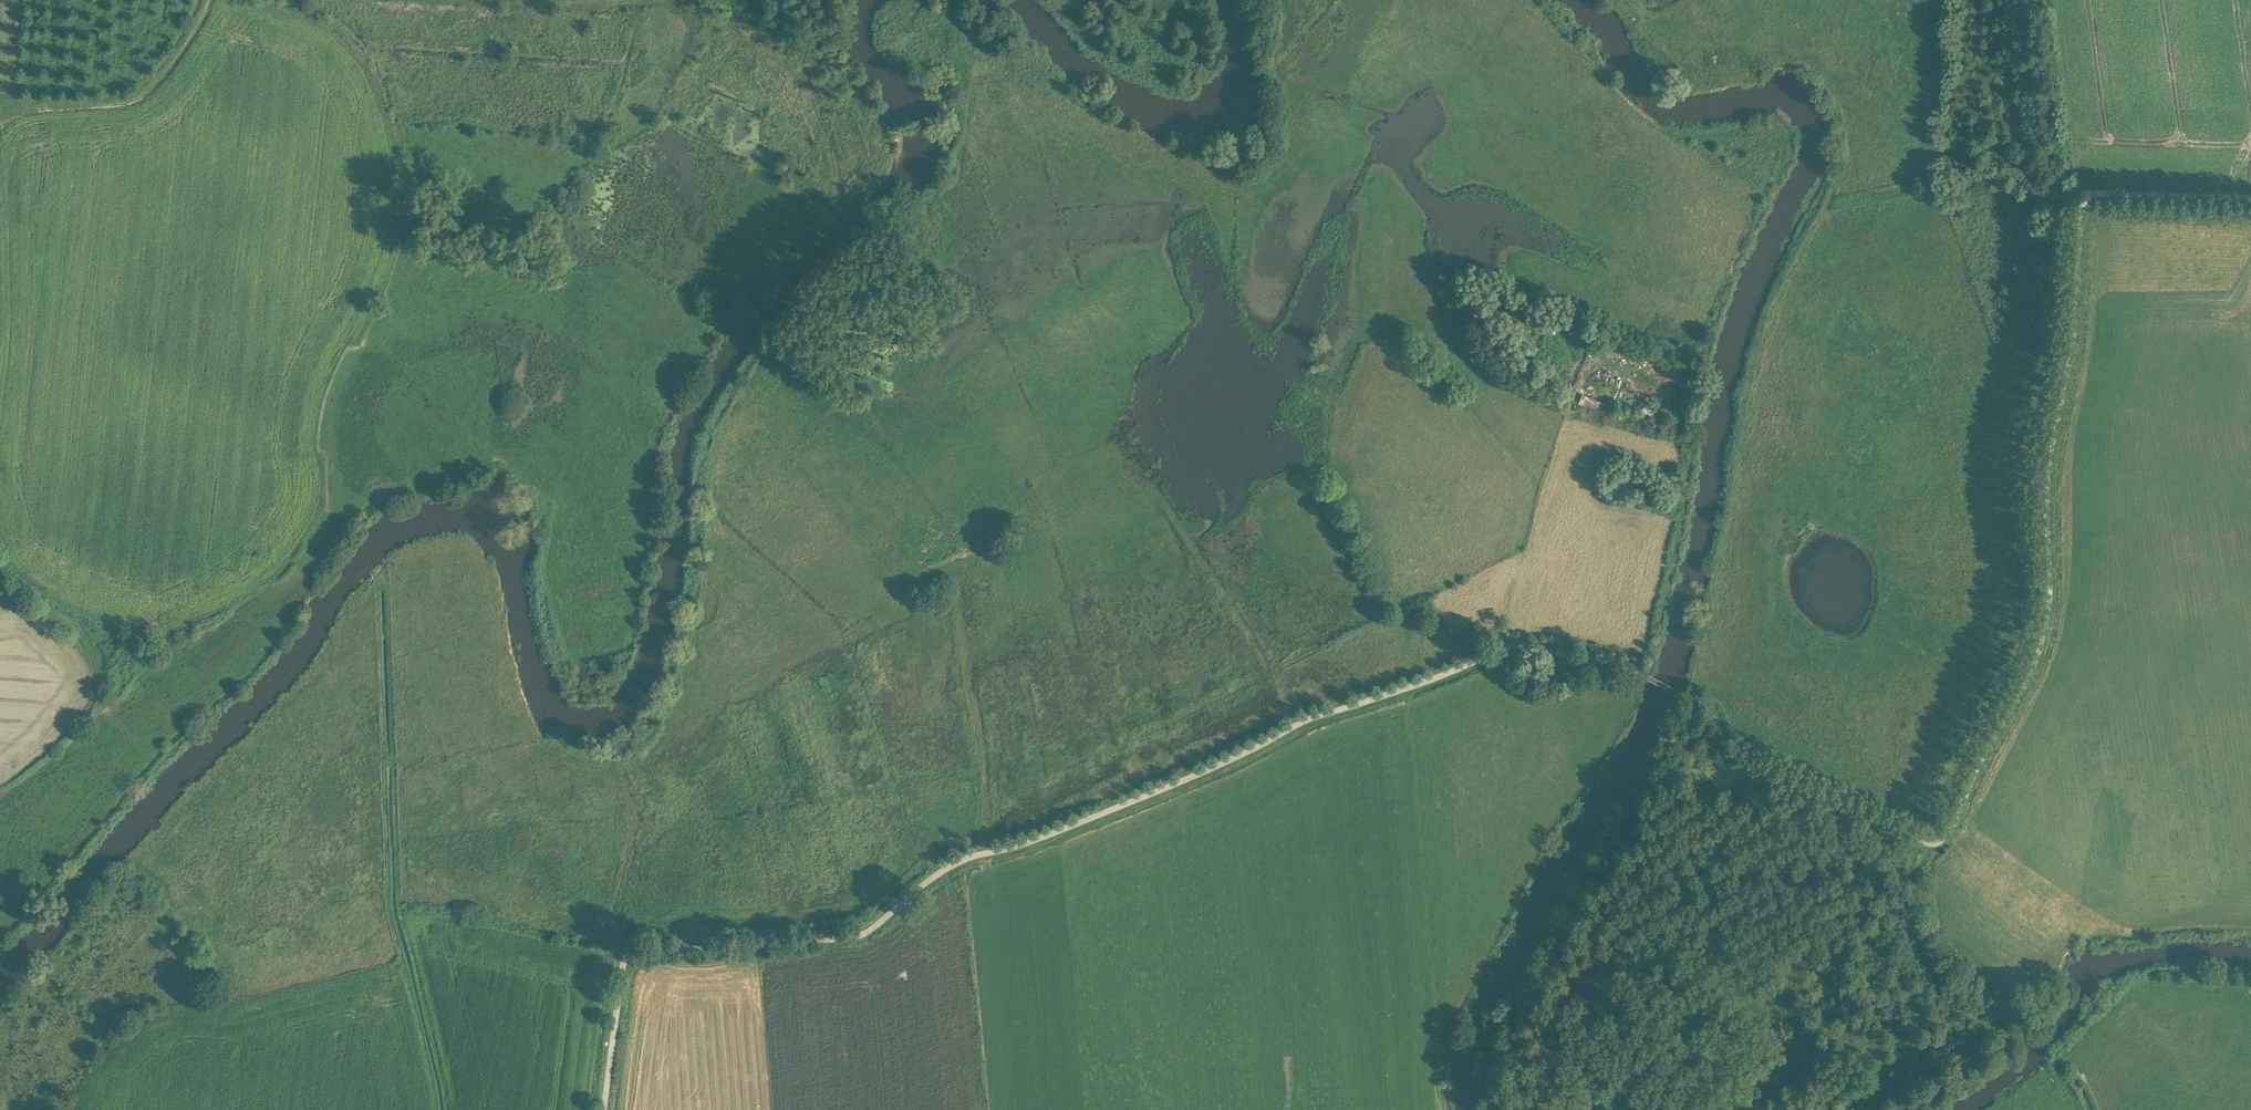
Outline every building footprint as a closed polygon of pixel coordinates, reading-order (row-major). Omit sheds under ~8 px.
[(1621,391),(1621,400),(1637,400),(1637,392),(1621,391)] [(1582,395),(1579,403),(1608,415),(1612,407),(1582,395)]
